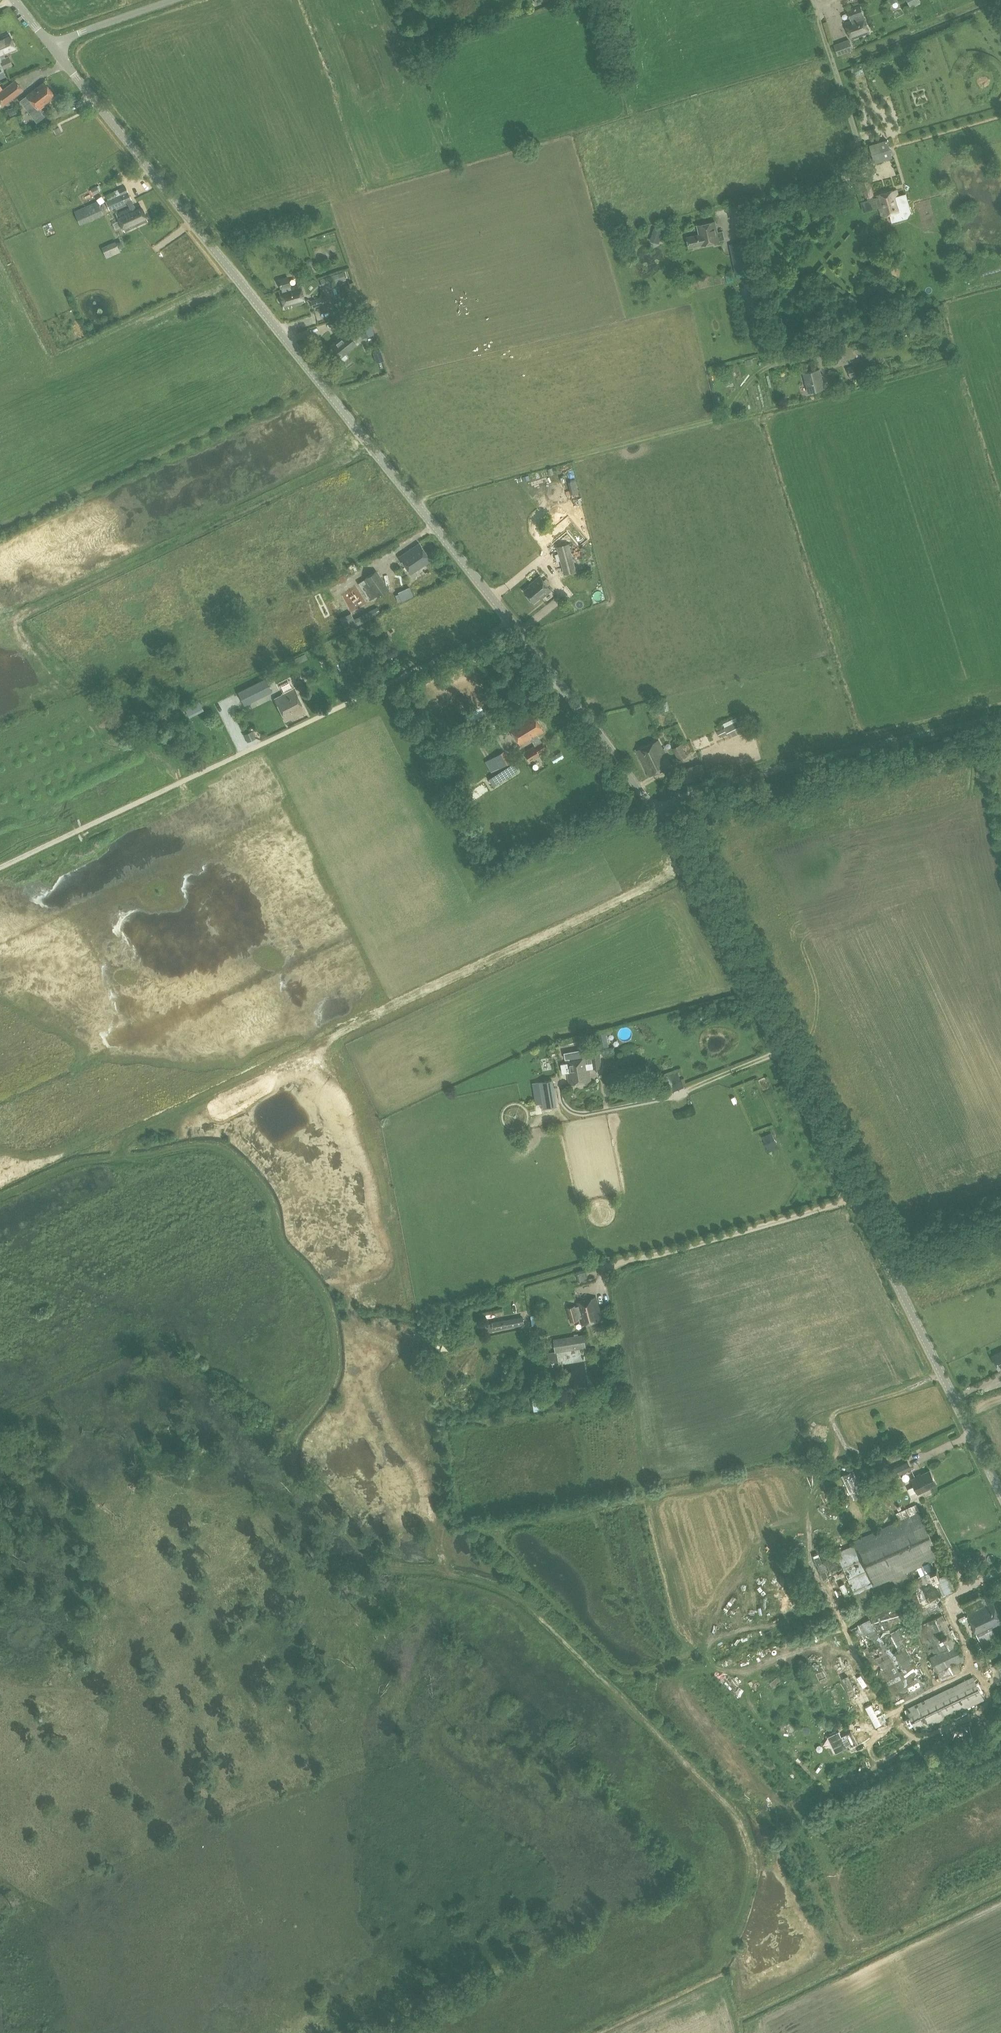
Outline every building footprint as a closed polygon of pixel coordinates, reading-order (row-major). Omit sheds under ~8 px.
[(846,23),(852,39),(870,32),(860,6),(848,10),(851,18),(856,17),(857,19),(846,23)] [(915,12),(918,24),(930,21),(927,9),(915,12)] [(0,57),(5,69),(13,65),(9,57),(6,59),(5,55),(16,50),(9,35),(0,39),(0,57)] [(834,52),(839,51),(840,53),(851,51),(849,40),(838,42),(838,41),(833,42),(834,52)] [(4,105),(23,90),(15,80),(0,92),(0,100),(4,105)] [(19,101),(37,123),(45,117),(39,109),(55,95),(44,81),(19,101)] [(873,145),(877,159),(894,155),(890,140),(873,145)] [(857,181),(861,192),(864,191),(866,198),(874,195),(870,180),(862,182),(862,180),(857,181)] [(107,201),(111,209),(115,208),(125,231),(148,221),(141,205),(135,207),(132,200),(133,200),(127,187),(120,189),(122,195),(107,201)] [(877,195),(883,216),(903,210),(897,189),(877,195)] [(97,202),(93,204),(76,211),(82,225),(99,217),(103,216),(97,202)] [(687,237),(690,247),(719,241),(715,221),(698,224),(700,234),(687,237)] [(656,239),(662,241),(666,230),(660,227),(656,239)] [(119,250),(115,242),(102,248),(105,256),(119,250)] [(346,279),(343,272),(336,274),(339,282),(346,279)] [(305,303),(300,284),(291,287),(288,277),(279,280),(282,290),(279,290),(284,309),(305,303)] [(341,286),(349,309),(361,305),(354,281),(341,286)] [(311,300),(313,306),(322,304),(320,297),(311,300)] [(355,314),(363,337),(374,334),(367,311),(355,314)] [(330,346),(339,358),(357,344),(347,332),(330,346)] [(855,357),(854,349),(853,346),(841,348),(843,359),(855,357)] [(854,349),(855,357),(865,355),(863,347),(854,349)] [(848,367),(851,376),(870,371),(868,362),(848,367)] [(804,373),(809,391),(824,387),(820,369),(804,373)] [(588,539),(569,515),(545,535),(552,544),(567,532),(579,546),(588,539)] [(557,546),(564,574),(577,570),(570,542),(557,546)] [(399,556),(411,573),(431,560),(420,543),(399,556)] [(366,578),(378,596),(390,589),(378,571),(366,578)] [(525,590),(535,602),(541,598),(541,599),(552,589),(540,575),(530,584),(531,585),(525,590)] [(555,579),(558,587),(567,584),(564,576),(555,579)] [(416,596),(421,594),(417,587),(412,590),(416,596)] [(355,605),(359,615),(365,612),(361,603),(355,605)] [(355,619),(359,625),(374,617),(371,611),(355,619)] [(246,688),(252,700),(271,691),(265,678),(246,688)] [(294,687),(281,694),(275,697),(286,720),(305,710),(294,687)] [(671,701),(664,702),(666,712),(673,710),(671,701)] [(470,723),(485,714),(482,708),(466,717),(470,723)] [(531,738),(535,745),(524,752),(529,761),(547,750),(541,741),(541,740),(537,734),(544,730),(532,711),(508,726),(520,745),(531,738)] [(724,727),(727,733),(729,737),(748,728),(742,718),(724,727)] [(720,737),(727,733),(724,727),(717,731),(720,737)] [(255,736),(253,731),(244,735),(247,741),(255,736)] [(638,750),(650,775),(671,765),(659,739),(638,750)] [(673,748),(679,760),(688,757),(681,744),(673,748)] [(488,762),(493,771),(510,762),(504,751),(491,758),(492,760),(488,762)] [(498,771),(499,771),(504,778),(523,766),(519,758),(498,771)] [(604,1035),(611,1033),(610,1029),(596,1033),(600,1048),(607,1047),(604,1035)] [(568,1073),(570,1084),(591,1080),(589,1068),(605,1066),(603,1054),(593,1056),(594,1061),(588,1062),(588,1058),(566,1061),(566,1063),(561,1064),(563,1074),(568,1073)] [(540,1081),(545,1107),(557,1104),(552,1079),(540,1081)] [(577,1274),(579,1281),(588,1278),(586,1271),(577,1274)] [(567,1307),(572,1322),(582,1319),(583,1324),(602,1319),(596,1297),(577,1302),(577,1304),(567,1307)] [(493,1322),(494,1330),(525,1324),(523,1313),(504,1316),(505,1320),(493,1322)] [(532,1315),(534,1325),(544,1324),(543,1313),(532,1315)] [(554,1339),(556,1351),(586,1347),(585,1335),(554,1339)] [(999,1369),(1000,1368),(1000,1351),(992,1355),(999,1369)] [(893,1468),(897,1475),(907,1470),(903,1463),(893,1468)] [(897,1475),(893,1468),(884,1473),(888,1480),(897,1475)] [(912,1479),(919,1493),(937,1484),(930,1470),(912,1479)] [(855,1474),(847,1478),(852,1489),(860,1485),(855,1474)] [(854,1541),(873,1583),(874,1586),(941,1557),(921,1511),(854,1541)] [(942,1575),(946,1591),(955,1589),(952,1573),(942,1575)] [(856,1627),(862,1637),(899,1704),(932,1687),(916,1658),(928,1652),(930,1656),(922,1660),(929,1675),(937,1672),(949,1666),(952,1674),(961,1670),(957,1662),(965,1658),(957,1644),(943,1613),(927,1621),(925,1616),(917,1594),(868,1610),(871,1618),(856,1627)] [(962,1603),(964,1608),(982,1599),(980,1594),(962,1603)] [(983,1598),(982,1599),(964,1608),(969,1615),(987,1606),(983,1598)] [(939,1599),(932,1602),(936,1610),(943,1607),(939,1599)] [(987,1606),(969,1615),(978,1634),(1000,1623),(1000,1617),(994,1602),(987,1606)] [(987,1646),(1000,1638),(995,1628),(981,1636),(987,1646)] [(821,1639),(827,1636),(824,1629),(818,1632),(821,1639)] [(907,1708),(917,1731),(985,1699),(973,1677),(907,1708)] [(862,1730),(848,1737),(851,1742),(864,1736),(862,1730)] [(832,1736),(837,1744),(846,1739),(842,1731),(832,1736)]
